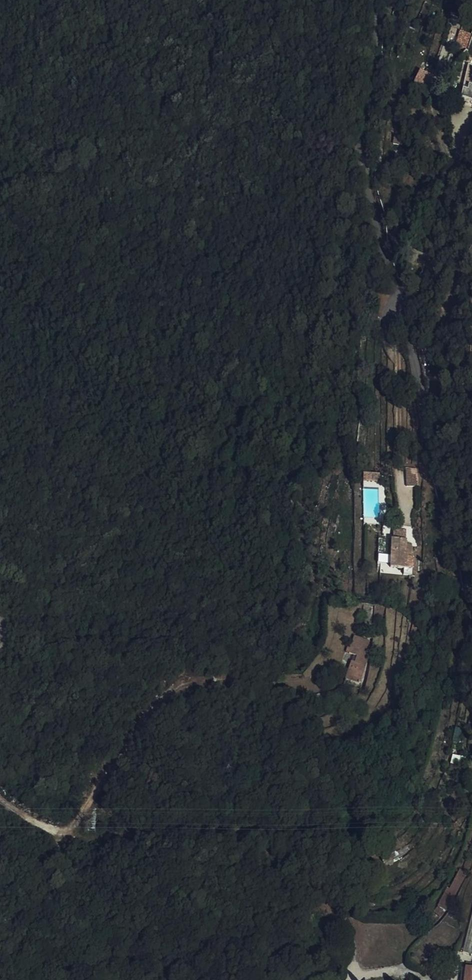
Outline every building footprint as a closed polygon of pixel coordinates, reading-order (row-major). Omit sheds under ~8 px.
[(449,51),(452,50),(458,36),(445,33),(441,48),(449,51)] [(460,98),(471,100),(471,65),(468,64),(460,98)] [(429,88),(434,76),(419,70),(414,82),(429,88)] [(396,84),(410,92),(416,78),(403,71),(396,84)] [(461,77),(453,74),(446,99),(455,101),(461,77)] [(382,523),(380,473),(362,473),(364,524),(382,523)] [(399,480),(399,496),(411,497),(412,480),(399,480)] [(396,552),(396,539),(384,539),(383,549),(382,550),(381,576),(397,576),(397,579),(406,579),(406,566),(403,566),(403,553),(396,552)] [(359,663),(359,648),(349,645),(347,653),(342,651),(339,661),(353,665),(352,671),(348,670),(342,688),(349,689),(352,684),(355,677),(357,673),(359,663)] [(360,660),(363,649),(359,648),(359,663),(357,673),(355,677),(352,684),(349,689),(356,692),(365,662),(360,660)] [(460,953),(471,956),(471,933),(466,930),(460,953)] [(471,974),(471,971),(459,967),(458,979),(471,979),(471,974)]
